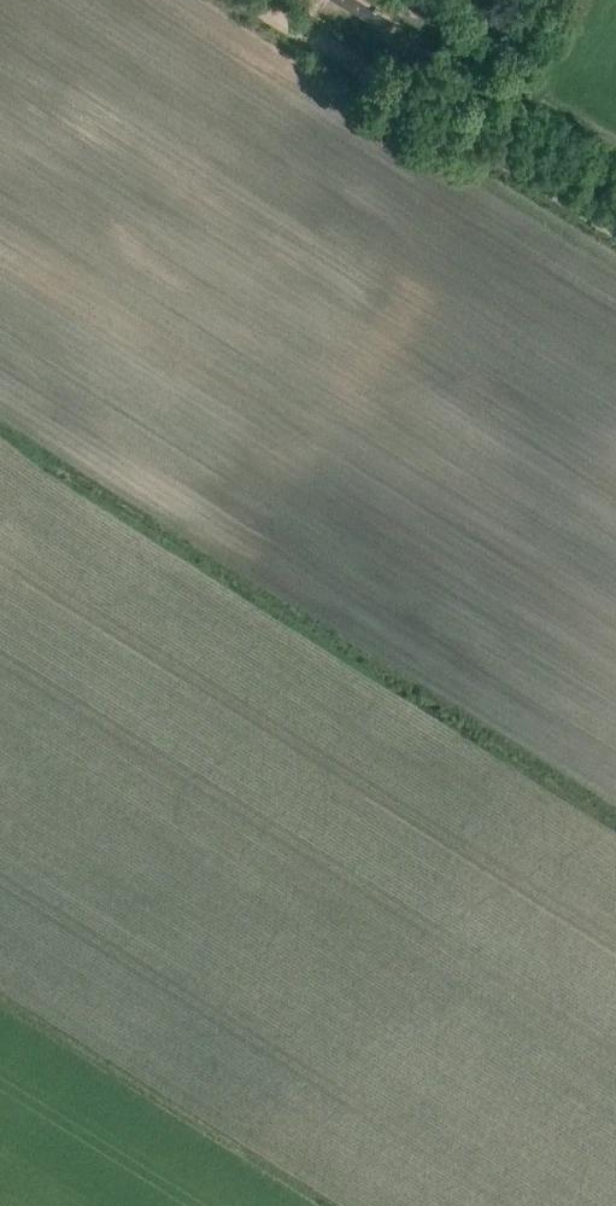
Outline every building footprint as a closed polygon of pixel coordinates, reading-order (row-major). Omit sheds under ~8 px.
[(402,0),(340,0),(384,28),(402,0)]
